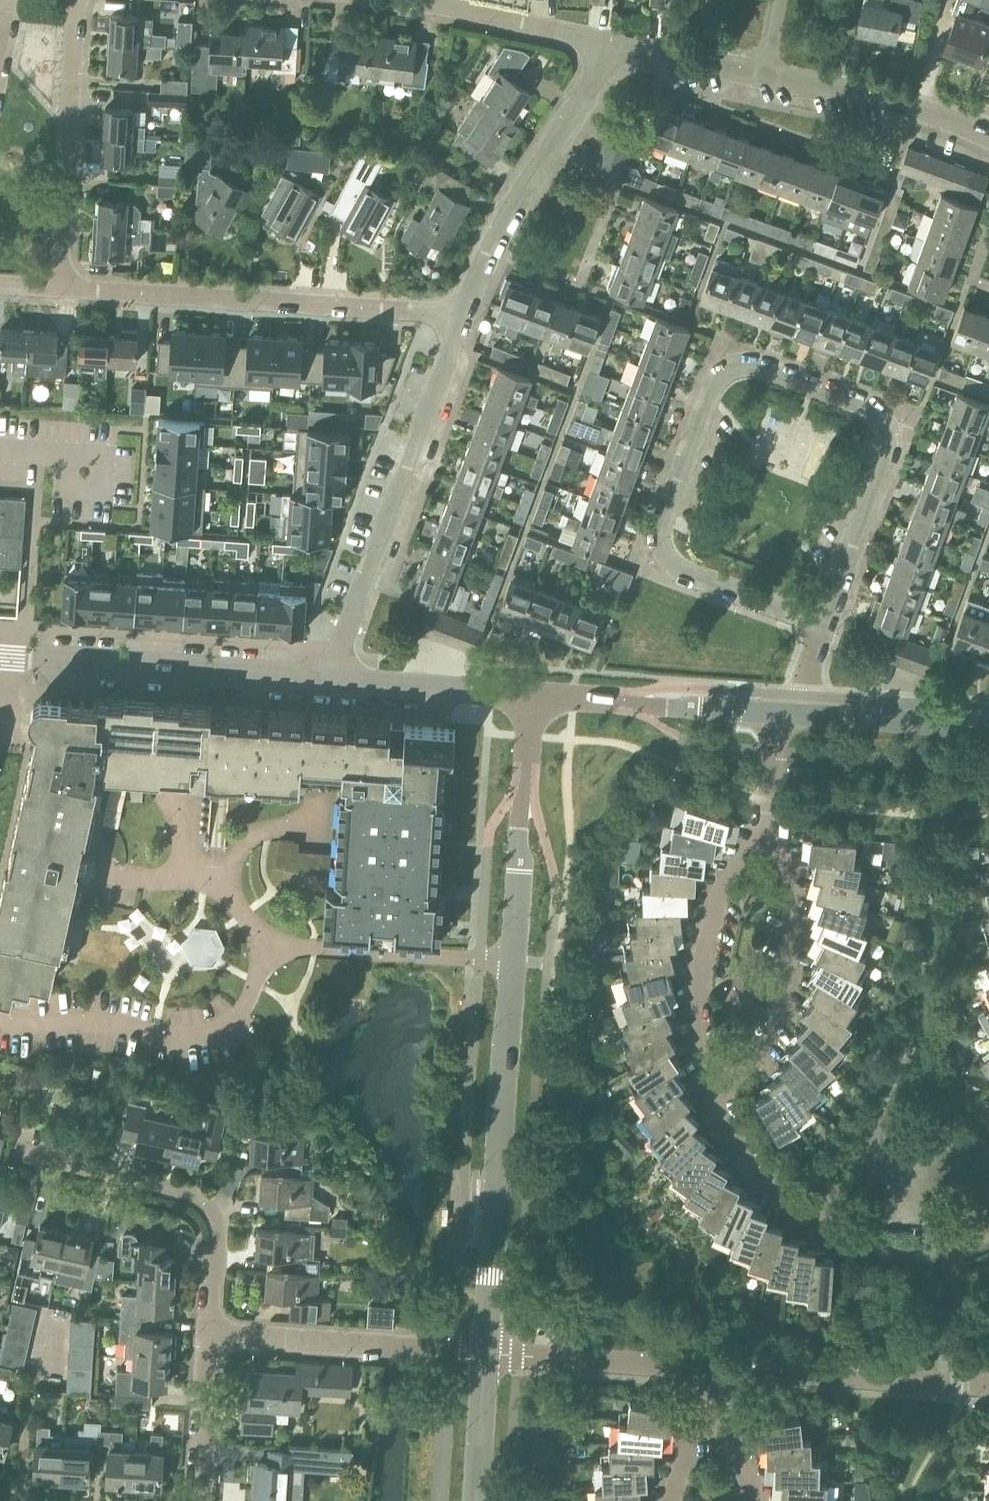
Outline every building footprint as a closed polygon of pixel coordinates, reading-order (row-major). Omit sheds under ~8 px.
[(890,7),(863,2),(857,31),(872,34),(872,37),(890,40),(890,38),(895,39),(900,16),(916,19),(920,1),(914,0),(892,0),(890,7)] [(979,63),(988,37),(988,25),(969,17),(958,13),(954,21),(943,49),(979,63)] [(112,16),(110,42),(137,44),(148,45),(163,46),(166,46),(167,34),(163,34),(152,33),(153,19),(112,16)] [(192,21),(180,20),(178,47),(190,48),(192,21)] [(281,46),(282,27),(246,25),(246,34),(245,61),(273,63),(272,72),(295,73),(297,47),(281,46)] [(194,50),(193,76),(216,77),(216,69),(244,70),(245,61),(246,34),(211,32),(210,51),(194,50)] [(379,36),(378,45),(375,71),(373,80),(394,83),(395,74),(403,75),(402,84),(424,87),(428,61),(413,59),(415,41),(379,36)] [(326,57),(322,82),(345,85),(346,77),(373,80),(375,71),(378,45),(344,40),(342,59),(326,57)] [(110,42),(108,69),(135,71),(137,44),(110,42)] [(163,46),(148,45),(148,52),(146,52),(145,55),(148,55),(148,57),(162,57),(163,46)] [(529,90),(513,79),(521,67),(530,53),(523,49),(504,46),(487,72),(495,77),(480,99),(510,119),(529,90)] [(169,80),(162,79),(161,91),(187,93),(188,83),(169,80)] [(159,104),(169,105),(186,108),(187,93),(161,91),(159,104)] [(478,98),(458,128),(460,129),(451,143),(473,157),(482,144),(498,155),(518,124),(510,119),(480,99),(478,98)] [(658,103),(644,140),(668,149),(680,119),(682,115),(671,111),(672,108),(658,103)] [(106,108),(104,135),(132,136),(144,138),(145,126),(133,125),(134,110),(106,108)] [(702,127),(703,123),(682,114),(682,115),(680,119),(669,149),(691,157),(702,127)] [(702,127),(691,157),(713,165),(724,135),(725,135),(727,131),(717,127),(715,131),(703,127),(702,127)] [(157,139),(144,138),(132,136),(104,135),(103,161),(130,162),(131,149),(156,151),(157,139)] [(719,180),(723,169),(736,174),(747,143),(748,143),(750,139),(739,135),(738,140),(725,135),(724,135),(713,165),(709,177),(719,180)] [(198,171),(196,201),(196,204),(200,204),(193,217),(221,232),(234,208),(242,213),(253,195),(217,174),(209,174),(212,140),(185,138),(184,165),(201,166),(201,171),(198,171)] [(770,152),(772,147),(762,144),(761,148),(748,143),(747,143),(736,174),(758,182),(770,152)] [(289,146),(287,165),(329,171),(331,151),(289,146)] [(908,147),(900,169),(907,172),(913,174),(921,152),(908,147)] [(365,149),(331,210),(346,218),(341,226),(369,241),(388,208),(393,199),(369,186),(383,159),(365,149)] [(770,152),(758,182),(781,190),(792,159),(793,160),(795,155),(784,152),(783,156),(770,152)] [(921,152),(913,174),(980,198),(988,175),(921,152)] [(792,159),(781,190),(803,198),(815,168),(817,164),(807,160),(805,165),(793,160),(792,159)] [(413,216),(401,237),(410,242),(406,248),(416,253),(422,256),(431,240),(443,246),(467,204),(463,202),(472,186),(431,164),(421,182),(438,191),(421,221),(413,216)] [(815,168),(803,198),(826,206),(837,176),(838,176),(839,172),(829,168),(828,173),(815,168)] [(894,185),(889,200),(899,204),(904,189),(901,187),(907,172),(900,169),(894,185)] [(169,174),(160,173),(159,185),(180,186),(181,175),(169,174)] [(282,175),(262,213),(270,217),(267,222),(295,237),(313,203),(318,195),(290,179),(282,175)] [(657,181),(641,176),(637,186),(653,191),(657,181)] [(837,176),(826,206),(823,216),(846,224),(860,185),(861,185),(862,180),(852,176),(850,181),(838,176),(837,176)] [(679,190),(663,184),(660,194),(675,199),(679,190)] [(867,234),(884,188),(874,184),(872,190),(861,185),(860,185),(846,224),(855,227),(854,229),(867,234)] [(158,195),(169,197),(179,198),(180,186),(159,185),(158,195)] [(701,198),(686,192),(682,202),(698,208),(701,198)] [(977,206),(942,193),(933,216),(969,229),(972,221),(974,221),(979,207),(977,206)] [(677,209),(643,197),(635,220),(668,232),(677,209)] [(724,206),(708,200),(704,210),(720,216),(724,206)] [(881,223),(891,226),(899,204),(889,200),(886,207),(881,223)] [(100,202),(99,217),(97,217),(96,227),(155,231),(156,218),(140,218),(141,210),(135,204),(100,202)] [(746,214),(731,208),(727,218),(743,224),(746,214)] [(964,243),(966,244),(971,230),(969,229),(933,216),(925,239),(961,251),(964,243)] [(769,222),(754,217),(750,227),(766,232),(769,222)] [(627,242),(660,255),(670,258),(678,236),(668,232),(635,220),(627,242)] [(709,221),(703,237),(713,240),(719,224),(709,221)] [(872,245),(882,249),(891,226),(881,223),(872,245)] [(791,231),(776,225),(772,235),(788,240),(791,231)] [(96,227),(95,237),(94,237),(92,260),(114,261),(114,255),(124,256),(125,242),(135,242),(136,241),(150,242),(150,248),(165,249),(166,231),(155,231),(96,227)] [(723,236),(740,243),(744,233),(727,227),(723,236)] [(814,239),(798,233),(795,243),(811,249),(814,239)] [(757,238),(749,259),(765,264),(769,253),(772,243),(757,238)] [(956,265),(951,263),(955,251),(960,253),(961,251),(925,239),(917,261),(952,274),(956,265)] [(837,247),(821,241),(818,251),(833,257),(837,247)] [(618,265),(651,277),(660,255),(627,242),(618,265)] [(785,259),(789,249),(772,243),(769,253),(785,259)] [(859,255),(844,250),(841,260),(856,265),(859,255)] [(708,254),(698,251),(693,267),(702,271),(708,254)] [(880,257),(870,253),(864,268),(874,272),(880,257)] [(802,254),(798,264),(814,270),(818,260),(802,254)] [(715,258),(700,299),(723,308),(735,275),(738,266),(715,258)] [(831,276),(834,266),(818,260),(814,270),(831,276)] [(909,284),(944,297),(948,287),(948,286),(950,286),(955,275),(952,274),(917,261),(909,284)] [(622,292),(643,300),(651,277),(618,265),(615,274),(611,272),(606,287),(610,291),(621,295),(622,292)] [(687,282),(697,286),(702,271),(693,267),(687,282)] [(847,271),(844,280),(860,286),(863,277),(847,271)] [(746,316),(758,283),(735,275),(723,308),(746,316)] [(876,292),(879,282),(863,277),(860,286),(876,292)] [(515,336),(520,325),(532,292),(521,287),(522,284),(505,278),(499,294),(503,296),(496,316),(508,321),(504,332),(515,336)] [(758,283),(746,316),(769,325),(781,291),(758,283)] [(892,287),(888,297),(904,303),(908,293),(892,287)] [(791,333),(803,300),(781,291),(769,325),(791,333)] [(532,292),(520,325),(542,333),(554,300),(532,292)] [(921,309),(924,299),(908,293),(904,303),(921,309)] [(814,341),(826,308),(829,298),(818,294),(815,304),(803,300),(791,333),(814,341)] [(682,296),(676,312),(686,316),(692,300),(682,296)] [(564,341),(576,308),(554,300),(542,333),(554,337),(550,349),(560,353),(564,341)] [(938,304),(934,313),(950,319),(954,310),(938,304)] [(976,314),(965,309),(966,305),(965,305),(952,340),(975,349),(987,318),(988,314),(978,310),(976,314)] [(587,350),(600,317),(576,308),(564,341),(587,350)] [(621,312),(611,308),(605,324),(615,327),(621,312)] [(826,308),(814,341),(836,350),(848,317),(826,308)] [(689,329),(656,317),(648,340),(681,352),(689,329)] [(859,358),(871,325),(848,317),(836,350),(859,358)] [(987,318),(975,349),(988,354),(988,319),(987,318)] [(599,340),(609,343),(615,327),(605,324),(599,340)] [(881,366),(893,333),(871,325),(859,358),(881,366)] [(0,355),(0,356),(13,357),(12,374),(26,375),(27,358),(29,331),(1,329),(0,355)] [(107,371),(135,373),(138,331),(122,330),(122,336),(109,336),(107,362),(107,369),(107,371)] [(40,376),(41,358),(56,359),(58,333),(29,331),(27,358),(26,375),(40,376)] [(196,374),(199,332),(174,331),(173,341),(159,340),(157,371),(195,374),(196,374)] [(195,383),(234,386),(237,345),(223,344),(224,334),(199,332),(196,374),(195,374),(195,383)] [(893,333),(881,366),(904,375),(916,341),(893,333)] [(107,377),(107,371),(107,369),(107,362),(109,336),(81,334),(79,367),(79,369),(96,370),(95,377),(107,377)] [(250,346),(237,345),(234,386),(273,388),(274,379),(273,378),(275,337),(251,335),(250,346)] [(306,380),(311,381),(313,350),(300,349),(300,338),(275,337),(273,378),(274,379),(306,380)] [(311,381),(349,383),(350,383),(352,341),(327,340),(327,350),(313,350),(311,381)] [(639,362),(672,375),(681,352),(648,340),(639,362)] [(376,353),(377,343),(352,341),(350,383),(349,383),(348,388),(383,390),(395,355),(376,353)] [(927,383),(928,382),(939,350),(916,341),(904,375),(927,383)] [(493,345),(490,355),(506,361),(510,351),(493,345)] [(510,351),(506,361),(522,367),(525,357),(510,351)] [(604,357),(594,353),(589,369),(598,373),(604,357)] [(538,362),(535,372),(551,378),(554,368),(538,362)] [(631,385),(664,397),(672,375),(639,362),(631,385)] [(530,379),(498,366),(489,389),(521,401),(534,406),(537,397),(525,392),(530,379)] [(942,367),(938,377),(962,386),(966,376),(942,367)] [(554,368),(551,378),(567,384),(571,374),(554,368)] [(582,385),(592,389),(598,373),(589,369),(582,385)] [(972,379),(969,389),(985,394),(988,385),(972,379)] [(66,382),(65,407),(79,408),(80,383),(66,382)] [(623,407),(656,420),(664,397),(631,385),(623,407)] [(132,388),(131,412),(144,412),(145,389),(132,388)] [(521,401),(489,389),(481,411),(513,424),(521,401)] [(957,393),(949,416),(982,428),(988,410),(988,405),(957,393)] [(147,394),(145,411),(146,411),(154,412),(159,412),(160,395),(147,394)] [(568,401),(559,398),(553,413),(562,416),(568,401)] [(587,402),(578,399),(572,414),(582,417),(587,402)] [(195,400),(194,411),(205,411),(205,401),(195,400)] [(656,420),(623,407),(614,430),(647,442),(656,420)] [(310,411),(309,422),(347,425),(348,413),(310,411)] [(513,424),(481,411),(473,434),(505,446),(513,424)] [(299,413),(299,428),(308,428),(308,414),(299,413)] [(367,413),(366,426),(378,426),(383,414),(367,413)] [(547,429),(556,433),(562,416),(553,413),(547,429)] [(566,430),(575,434),(576,433),(600,442),(605,439),(605,437),(611,439),(606,452),(639,465),(647,442),(614,430),(582,417),(572,414),(566,430)] [(949,416),(941,439),(974,451),(982,428),(949,416)] [(159,418),(157,442),(199,445),(204,445),(205,422),(159,418)] [(249,433),(249,424),(237,424),(237,432),(249,433)] [(249,424),(249,433),(261,433),(261,425),(249,424)] [(298,428),(297,450),(348,453),(350,432),(298,428)] [(464,457),(497,469),(505,446),(473,434),(464,457)] [(941,439),(933,461),(966,473),(974,451),(941,439)] [(197,465),(199,445),(157,442),(156,462),(197,465)] [(551,446),(542,442),(536,458),(546,461),(551,446)] [(571,447),(561,443),(555,459),(565,462),(571,447)] [(297,450),(295,471),(347,475),(348,453),(297,450)] [(598,474),(631,487),(639,465),(606,452),(598,474)] [(235,456),(235,468),(243,469),(244,457),(235,456)] [(250,457),(250,469),(266,470),(267,458),(250,457)] [(464,457),(456,479),(489,491),(501,496),(505,485),(493,480),(497,469),(464,457)] [(530,474),(540,477),(546,461),(536,458),(530,474)] [(549,475),(559,479),(565,462),(555,459),(549,475)] [(972,482),(974,476),(966,473),(933,461),(925,484),(958,496),(963,482),(972,482)] [(196,486),(197,465),(156,462),(154,483),(196,486)] [(243,469),(235,468),(234,480),(242,480),(243,469)] [(250,469),(249,481),(265,482),(266,470),(250,469)] [(333,495),(333,497),(345,498),(347,475),(295,471),(294,493),(333,495)] [(589,497),(622,510),(631,487),(598,474),(589,497)] [(489,491),(456,479),(448,502),(480,514),(489,491)] [(154,483),(153,505),(204,509),(206,486),(196,486),(154,483)] [(916,506),(949,518),(956,521),(960,511),(953,508),(958,496),(925,484),(916,506)] [(535,490),(525,487),(519,503),(529,506),(535,490)] [(554,492),(544,488),(538,504),(548,507),(554,492)] [(291,492),(290,514),(331,517),(333,497),(333,495),(294,493),(291,492)] [(22,567),(26,505),(26,499),(0,497),(0,565),(22,567)] [(581,519),(614,532),(622,510),(589,497),(581,519)] [(232,499),(232,511),(240,512),(241,499),(232,499)] [(247,500),(247,512),(255,513),(256,501),(247,500)] [(480,514),(448,502),(439,524),(472,536),(480,514)] [(513,519),(523,522),(529,506),(519,503),(513,519)] [(532,520),(542,524),(548,507),(538,504),(532,520)] [(202,531),(204,509),(153,505),(151,528),(202,531)] [(987,525),(988,520),(988,507),(984,505),(978,521),(987,525)] [(949,518),(916,506),(908,529),(941,541),(949,518)] [(239,524),(240,512),(232,511),(231,523),(239,524)] [(247,512),(246,524),(254,525),(255,513),(247,512)] [(330,541),(331,517),(290,514),(285,514),(283,537),(330,541)] [(576,532),(572,543),(605,555),(614,532),(581,519),(581,520),(567,515),(563,527),(576,532)] [(431,547),(464,559),(472,536),(439,524),(431,547)] [(81,537),(93,538),(94,530),(82,529),(81,537)] [(941,541),(908,529),(900,551),(933,564),(941,541)] [(106,531),(94,530),(93,538),(105,539),(106,531)] [(141,541),(142,533),(130,532),(129,541),(141,541)] [(518,535),(509,532),(503,548),(513,552),(518,535)] [(142,533),(141,541),(153,542),(154,534),(142,533)] [(524,543),(540,549),(543,541),(527,535),(524,543)] [(982,538),(973,535),(967,550),(977,554),(982,538)] [(177,544),(189,545),(190,536),(178,536),(177,544)] [(190,536),(189,545),(201,545),(202,537),(190,536)] [(237,540),(225,539),(225,547),(237,548),(237,540)] [(237,540),(237,548),(249,549),(249,541),(237,540)] [(285,543),(273,542),(272,550),(285,551),(285,543)] [(285,543),(285,551),(297,552),(297,544),(285,543)] [(307,546),(306,556),(329,558),(333,547),(307,546)] [(569,551),(557,546),(554,554),(570,561),(573,553),(569,551)] [(464,559),(431,547),(423,569),(456,582),(459,573),(464,559)] [(497,563),(507,567),(513,552),(503,548),(497,563)] [(961,566),(971,570),(976,554),(977,554),(967,550),(961,566)] [(933,564),(900,551),(891,574),(924,586),(930,573),(933,564)] [(586,567),(589,559),(573,553),(570,561),(586,567)] [(988,570),(988,559),(983,557),(980,567),(988,570)] [(599,572),(602,573),(615,578),(617,573),(618,570),(602,564),(599,572)] [(423,569),(414,591),(447,604),(456,607),(465,585),(456,582),(423,569)] [(62,615),(88,616),(91,573),(65,571),(62,615)] [(137,572),(137,581),(139,581),(136,620),(160,621),(162,583),(163,583),(163,573),(137,572)] [(115,575),(91,573),(88,616),(112,618),(115,575)] [(883,596),(916,608),(924,586),(891,574),(883,596)] [(112,618),(136,620),(139,581),(137,581),(117,580),(118,575),(115,575),(112,618)] [(209,577),(209,586),(210,586),(208,625),(231,626),(235,578),(209,577)] [(502,580),(493,577),(486,593),(496,597),(502,580)] [(259,580),(235,578),(231,626),(255,628),(258,590),(259,590),(259,580)] [(512,579),(500,612),(522,621),(534,587),(512,579)] [(966,583),(957,580),(951,596),(960,599),(966,583)] [(282,591),(279,630),(304,632),(307,584),(281,582),(281,591),(282,591)] [(186,585),(163,583),(162,583),(160,621),(184,623),(186,585)] [(184,623),(208,625),(210,586),(209,586),(186,585),(184,623)] [(544,629),(557,596),(534,587),(522,621),(544,629)] [(281,591),(259,590),(258,590),(255,628),(279,630),(282,591),(281,591)] [(481,609),(490,613),(496,597),(486,593),(481,609)] [(568,638),(580,604),(557,596),(544,629),(568,638)] [(889,624),(907,631),(916,608),(883,596),(880,606),(875,604),(869,621),(887,628),(889,624)] [(945,611),(954,615),(960,599),(951,596),(945,611)] [(590,646),(603,613),(580,604),(568,638),(590,646)] [(440,612),(428,607),(427,609),(419,630),(431,634),(440,612)] [(961,647),(963,643),(975,647),(977,648),(987,619),(964,611),(952,644),(961,647)] [(440,612),(431,634),(443,638),(451,616),(440,612)] [(451,616),(443,638),(455,642),(463,620),(451,616)] [(973,652),(983,655),(982,658),(988,660),(988,620),(987,619),(977,648),(975,647),(973,652)] [(463,620),(455,642),(466,646),(474,624),(463,620)] [(476,650),(485,628),(474,624),(466,646),(476,650)] [(940,625),(934,641),(943,644),(949,629),(940,625)] [(883,631),(875,655),(886,659),(895,635),(883,631)] [(895,635),(886,659),(897,663),(906,640),(895,635)] [(906,640),(897,663),(908,667),(917,644),(906,640)] [(920,671),(929,648),(917,644),(908,667),(919,671),(920,671)] [(931,676),(940,652),(929,648),(920,671),(931,676)] [(42,698),(40,698),(39,699),(38,699),(37,700),(36,701),(34,703),(32,705),(32,707),(31,708),(31,710),(31,712),(32,713),(32,715),(33,717),(34,718),(35,719),(36,720),(37,721),(38,721),(39,722),(40,722),(34,749),(33,748),(32,757),(28,775),(27,775),(15,832),(9,860),(13,861),(11,872),(6,871),(0,901),(0,902),(0,986),(1,987),(0,992),(0,994),(11,996),(14,982),(30,986),(32,979),(51,983),(51,980),(57,956),(63,957),(69,928),(63,927),(84,832),(89,834),(96,805),(90,804),(96,776),(95,776),(97,768),(105,769),(105,770),(133,772),(132,785),(189,789),(190,776),(191,776),(192,757),(199,757),(200,753),(206,753),(204,782),(246,785),(247,779),(254,779),(254,786),(299,789),(301,775),(342,778),(346,779),(346,788),(341,788),(341,789),(346,790),(341,876),(331,875),(331,851),(295,850),(295,840),(280,840),(273,875),(327,888),(324,927),(441,934),(443,901),(444,892),(430,891),(430,889),(428,889),(429,882),(431,882),(437,786),(445,787),(447,759),(453,759),(455,729),(405,725),(405,729),(391,728),(391,724),(356,721),(355,728),(347,727),(348,721),(312,718),(312,724),(304,724),(305,717),(269,715),(269,721),(261,721),(262,714),(226,712),(226,718),(211,717),(212,710),(182,708),(154,706),(154,700),(125,698),(124,703),(96,701),(96,702),(58,699),(43,698),(42,698)] [(726,829),(729,818),(736,820),(737,819),(689,803),(686,814),(684,825),(717,833),(725,835),(726,829)] [(684,825),(676,823),(666,821),(664,843),(706,850),(714,852),(717,833),(684,825)] [(803,837),(811,837),(810,848),(809,855),(817,856),(851,860),(852,849),(854,838),(804,835),(803,837)] [(704,869),(706,850),(664,843),(662,865),(696,868),(704,869)] [(817,856),(813,874),(821,876),(854,883),(859,861),(851,860),(817,856)] [(890,857),(890,865),(899,866),(899,858),(890,857)] [(654,864),(653,885),(687,887),(695,887),(696,868),(662,865),(654,864)] [(821,876),(816,894),(824,896),(857,905),(862,884),(854,883),(821,876)] [(688,905),(687,887),(653,885),(645,885),(646,907),(680,906),(688,905)] [(857,928),(864,907),(857,905),(824,896),(817,914),(825,916),(857,928)] [(638,907),(640,929),(674,925),(682,924),(680,906),(646,907),(638,907)] [(856,950),(865,931),(857,928),(825,916),(817,934),(825,937),(856,950)] [(632,929),(636,951),(669,945),(677,944),(674,925),(640,929),(632,929)] [(217,927),(194,926),(183,943),(192,962),(214,964),(226,947),(217,927)] [(853,973),(863,954),(856,950),(825,937),(816,953),(823,957),(853,973)] [(628,952),(633,973),(666,965),(674,963),(669,945),(636,951),(628,952)] [(849,995),(861,977),(853,973),(823,957),(813,973),(820,977),(849,995)] [(625,975),(632,996),(664,985),(672,983),(666,965),(633,973),(625,975)] [(843,1017),(856,999),(849,995),(820,977),(809,993),(816,997),(843,1017)] [(624,998),(632,1019),(664,1006),(671,1003),(664,985),(632,996),(624,998)] [(850,1022),(843,1017),(816,997),(804,1012),(810,1017),(836,1039),(850,1022)] [(946,1004),(943,1005),(946,1010),(947,1012),(958,1007),(954,1000),(946,1004)] [(625,1022),(634,1041),(665,1026),(672,1023),(664,1006),(632,1019),(625,1022)] [(827,1059),(842,1044),(836,1039),(810,1017),(797,1030),(803,1036),(827,1059)] [(674,1042),(665,1026),(634,1041),(627,1045),(638,1063),(667,1046),(674,1042)] [(592,1028),(584,1030),(586,1036),(594,1033),(592,1028)] [(803,1036),(789,1049),(794,1054),(817,1080),(833,1065),(827,1059),(803,1036)] [(678,1062),(667,1046),(638,1063),(631,1068),(643,1085),(671,1066),(678,1062)] [(806,1099),(823,1086),(817,1080),(794,1054),(780,1066),(785,1072),(806,1099)] [(968,1060),(959,1067),(964,1073),(973,1066),(968,1060)] [(94,1065),(92,1075),(102,1077),(104,1068),(94,1065)] [(636,1090),(650,1107),(677,1086),(683,1081),(671,1066),(643,1085),(636,1090)] [(793,1118),(811,1105),(806,1099),(785,1072),(769,1083),(774,1089),(793,1118)] [(643,1112),(658,1128),(683,1105),(689,1100),(677,1086),(650,1107),(643,1112)] [(782,1143),(784,1142),(780,1135),(789,1129),(797,1124),(793,1118),(774,1089),(764,1095),(757,1099),(782,1143)] [(169,1123),(142,1116),(145,1106),(129,1103),(121,1137),(137,1141),(135,1151),(169,1159),(196,1166),(199,1154),(200,1150),(214,1154),(219,1134),(225,1109),(208,1105),(202,1130),(169,1123)] [(697,1118),(683,1105),(658,1128),(652,1134),(667,1149),(691,1124),(697,1118)] [(667,1149),(662,1155),(679,1168),(700,1142),(706,1136),(691,1124),(667,1149)] [(274,1175),(301,1177),(303,1136),(251,1133),(250,1159),(275,1161),(274,1175)] [(711,1160),(716,1153),(700,1142),(679,1168),(673,1175),(691,1187),(711,1160)] [(727,1170),(711,1160),(691,1187),(686,1194),(705,1205),(723,1176),(727,1170)] [(330,1205),(312,1194),(313,1178),(301,1177),(274,1175),(261,1174),(259,1200),(286,1201),(285,1217),(311,1218),(329,1219),(330,1205)] [(739,1185),(723,1176),(705,1205),(700,1212),(720,1222),(735,1192),(739,1185)] [(736,1238),(749,1207),(753,1200),(735,1192),(720,1222),(710,1240),(731,1248),(732,1246),(736,1238)] [(732,1246),(753,1253),(764,1221),(767,1213),(749,1207),(736,1238),(732,1246)] [(782,1226),(764,1221),(753,1253),(750,1261),(771,1267),(780,1234),(782,1226)] [(41,1274),(55,1278),(65,1231),(39,1225),(36,1238),(26,1236),(17,1272),(40,1277),(41,1274)] [(256,1257),(268,1258),(282,1258),(282,1272),(319,1275),(320,1260),(314,1259),(315,1233),(258,1230),(256,1257)] [(54,1280),(91,1288),(99,1253),(88,1250),(91,1237),(65,1231),(55,1278),(54,1280)] [(162,1255),(163,1244),(135,1242),(135,1241),(134,1239),(134,1238),(133,1237),(133,1236),(132,1236),(131,1235),(130,1234),(129,1234),(128,1234),(127,1233),(126,1233),(125,1234),(124,1234),(123,1234),(122,1235),(121,1236),(120,1237),(120,1238),(119,1239),(119,1240),(119,1241),(118,1253),(123,1254),(122,1265),(140,1266),(139,1281),(169,1283),(171,1283),(174,1256),(162,1255)] [(797,1245),(799,1238),(780,1234),(771,1267),(769,1274),(790,1279),(797,1245)] [(115,1252),(115,1240),(102,1240),(102,1252),(115,1252)] [(816,1248),(797,1245),(790,1279),(788,1287),(810,1290),(814,1256),(816,1248)] [(829,1307),(830,1307),(834,1257),(814,1256),(810,1290),(809,1298),(829,1299),(829,1307)] [(318,1298),(319,1275),(282,1272),(267,1271),(266,1297),(292,1298),(291,1314),(329,1316),(330,1298),(318,1298)] [(156,1309),(169,1310),(171,1283),(169,1283),(139,1281),(138,1295),(121,1294),(120,1318),(149,1320),(149,1308),(156,1309)] [(870,1285),(855,1284),(855,1298),(870,1298),(870,1285)] [(37,1308),(14,1303),(12,1315),(34,1320),(37,1308)] [(12,1315),(9,1325),(9,1327),(32,1332),(34,1320),(12,1315)] [(120,1318),(119,1341),(126,1341),(125,1355),(134,1356),(167,1358),(171,1358),(173,1335),(169,1335),(169,1333),(148,1331),(149,1320),(120,1318)] [(95,1320),(72,1319),(71,1331),(94,1332),(95,1320)] [(9,1327),(6,1338),(29,1343),(32,1332),(9,1327)] [(94,1332),(71,1331),(70,1342),(93,1344),(94,1332)] [(3,1350),(26,1355),(29,1343),(6,1338),(3,1350)] [(69,1354),(92,1356),(93,1344),(70,1342),(69,1354)] [(0,1361),(23,1366),(26,1355),(3,1350),(0,1361)] [(92,1356),(69,1354),(68,1366),(92,1367),(92,1356)] [(152,1385),(166,1385),(167,1358),(134,1356),(133,1371),(116,1370),(115,1393),(139,1394),(144,1395),(145,1384),(152,1385)] [(252,1395),(244,1394),(242,1417),(245,1417),(244,1431),(271,1433),(272,1419),(273,1404),(298,1406),(298,1410),(300,1383),(352,1386),(353,1364),(299,1361),(299,1363),(298,1374),(253,1371),(252,1391),(252,1395)] [(10,1376),(12,1369),(0,1366),(0,1374),(10,1376)] [(68,1378),(91,1379),(92,1367),(68,1366),(68,1378)] [(67,1390),(90,1391),(91,1379),(68,1378),(67,1390)] [(139,1394),(115,1393),(115,1405),(143,1407),(144,1395),(139,1394)] [(682,1410),(633,1400),(631,1411),(630,1422),(663,1426),(671,1427),(672,1421),(674,1410),(682,1412),(682,1410)] [(0,1403),(0,1451),(3,1452),(14,1410),(10,1409),(8,1406),(5,1404),(0,1403)] [(799,1415),(749,1424),(750,1426),(758,1424),(760,1442),(767,1441),(801,1437),(799,1415)] [(63,1445),(60,1479),(87,1481),(89,1440),(100,1441),(100,1429),(101,1422),(85,1420),(84,1428),(78,1428),(77,1435),(64,1434),(63,1445)] [(622,1421),(620,1442),(654,1445),(662,1445),(663,1426),(630,1422),(622,1421)] [(37,1425),(36,1443),(34,1477),(60,1479),(63,1445),(64,1434),(49,1433),(50,1426),(37,1425)] [(110,1441),(107,1482),(133,1483),(135,1450),(120,1449),(121,1431),(111,1430),(100,1429),(100,1441),(110,1441)] [(135,1450),(133,1483),(159,1485),(162,1434),(151,1433),(150,1451),(135,1450)] [(810,1458),(809,1436),(801,1437),(767,1441),(768,1460),(776,1459),(810,1458)] [(612,1442),(612,1463),(646,1463),(654,1463),(654,1445),(620,1442),(612,1442)] [(268,1463),(258,1462),(256,1500),(301,1500),(302,1483),(287,1482),(288,1466),(351,1471),(352,1450),(289,1446),(289,1452),(269,1450),(268,1463)] [(776,1459),(776,1478),(784,1478),(818,1479),(818,1457),(810,1458),(776,1459)] [(604,1463),(606,1485),(640,1483),(648,1482),(646,1463),(612,1463),(604,1463)] [(784,1478),(782,1497),(790,1498),(824,1500),(825,1500),(832,1500),(836,1479),(818,1479),(784,1478)] [(600,1500),(642,1500),(640,1483),(606,1485),(598,1486),(600,1500)]
